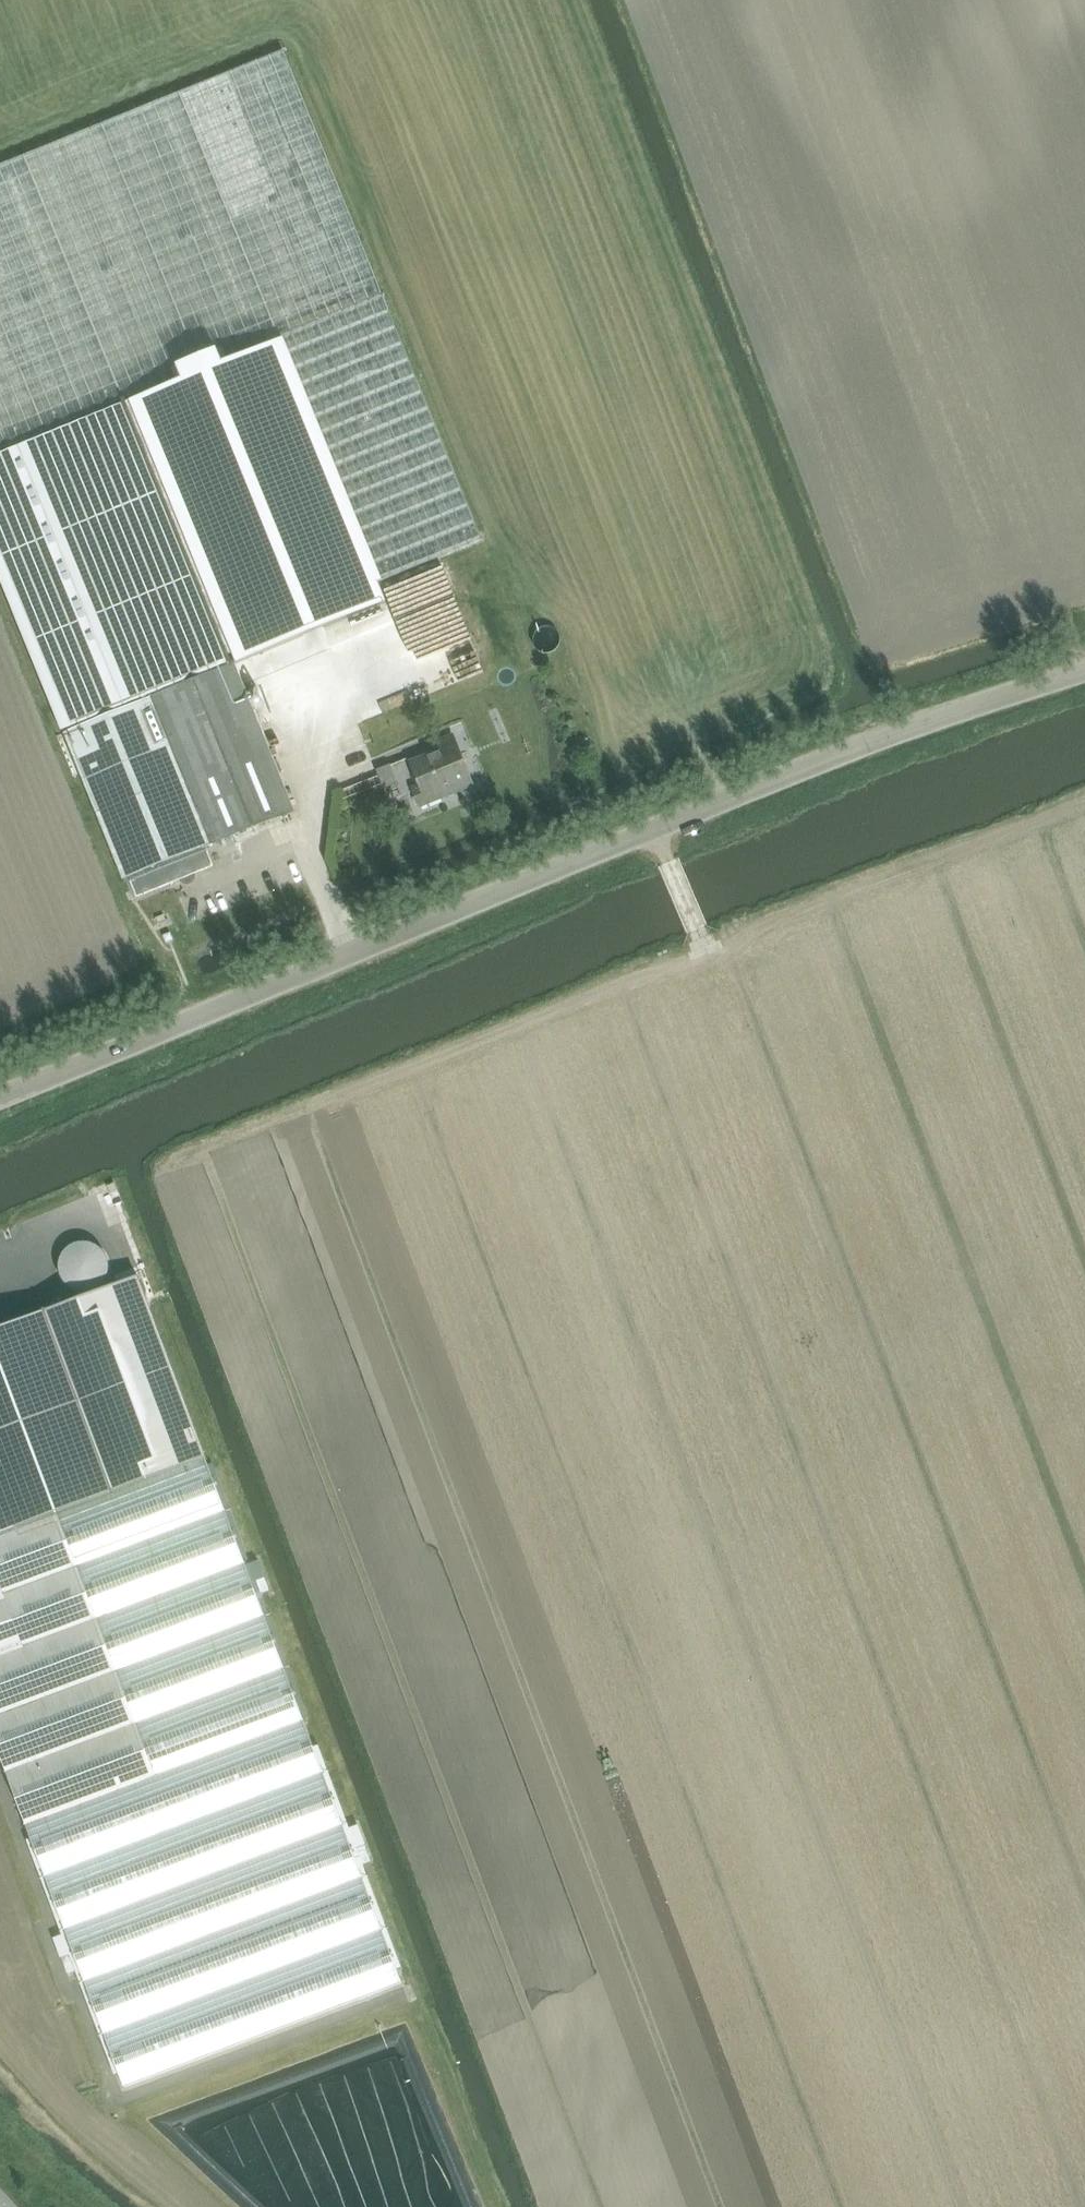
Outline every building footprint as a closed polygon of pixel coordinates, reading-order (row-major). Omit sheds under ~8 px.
[(0,167),(0,580),(62,733),(64,732),(234,664),(385,604),(376,583),(482,540),(285,52),(0,167)] [(452,692),(534,667),(519,616),(428,644),(431,654),(430,654),(436,675),(427,678),(430,688),(442,685),(449,683),(452,692)] [(278,655),(243,669),(257,703),(292,690),(278,655)] [(371,659),(364,679),(376,684),(383,663),(371,659)] [(234,664),(64,732),(125,879),(129,878),(137,898),(214,867),(206,847),(294,811),(234,664)] [(439,751),(411,763),(421,786),(413,789),(420,806),(473,785),(457,744),(456,744),(453,736),(436,743),(439,751)] [(164,936),(167,942),(173,939),(170,933),(164,936)] [(138,1276),(0,1327),(0,1535),(206,1459),(138,1276)] [(0,1535),(0,1754),(125,2087),(402,1983),(206,1459),(0,1535)]
